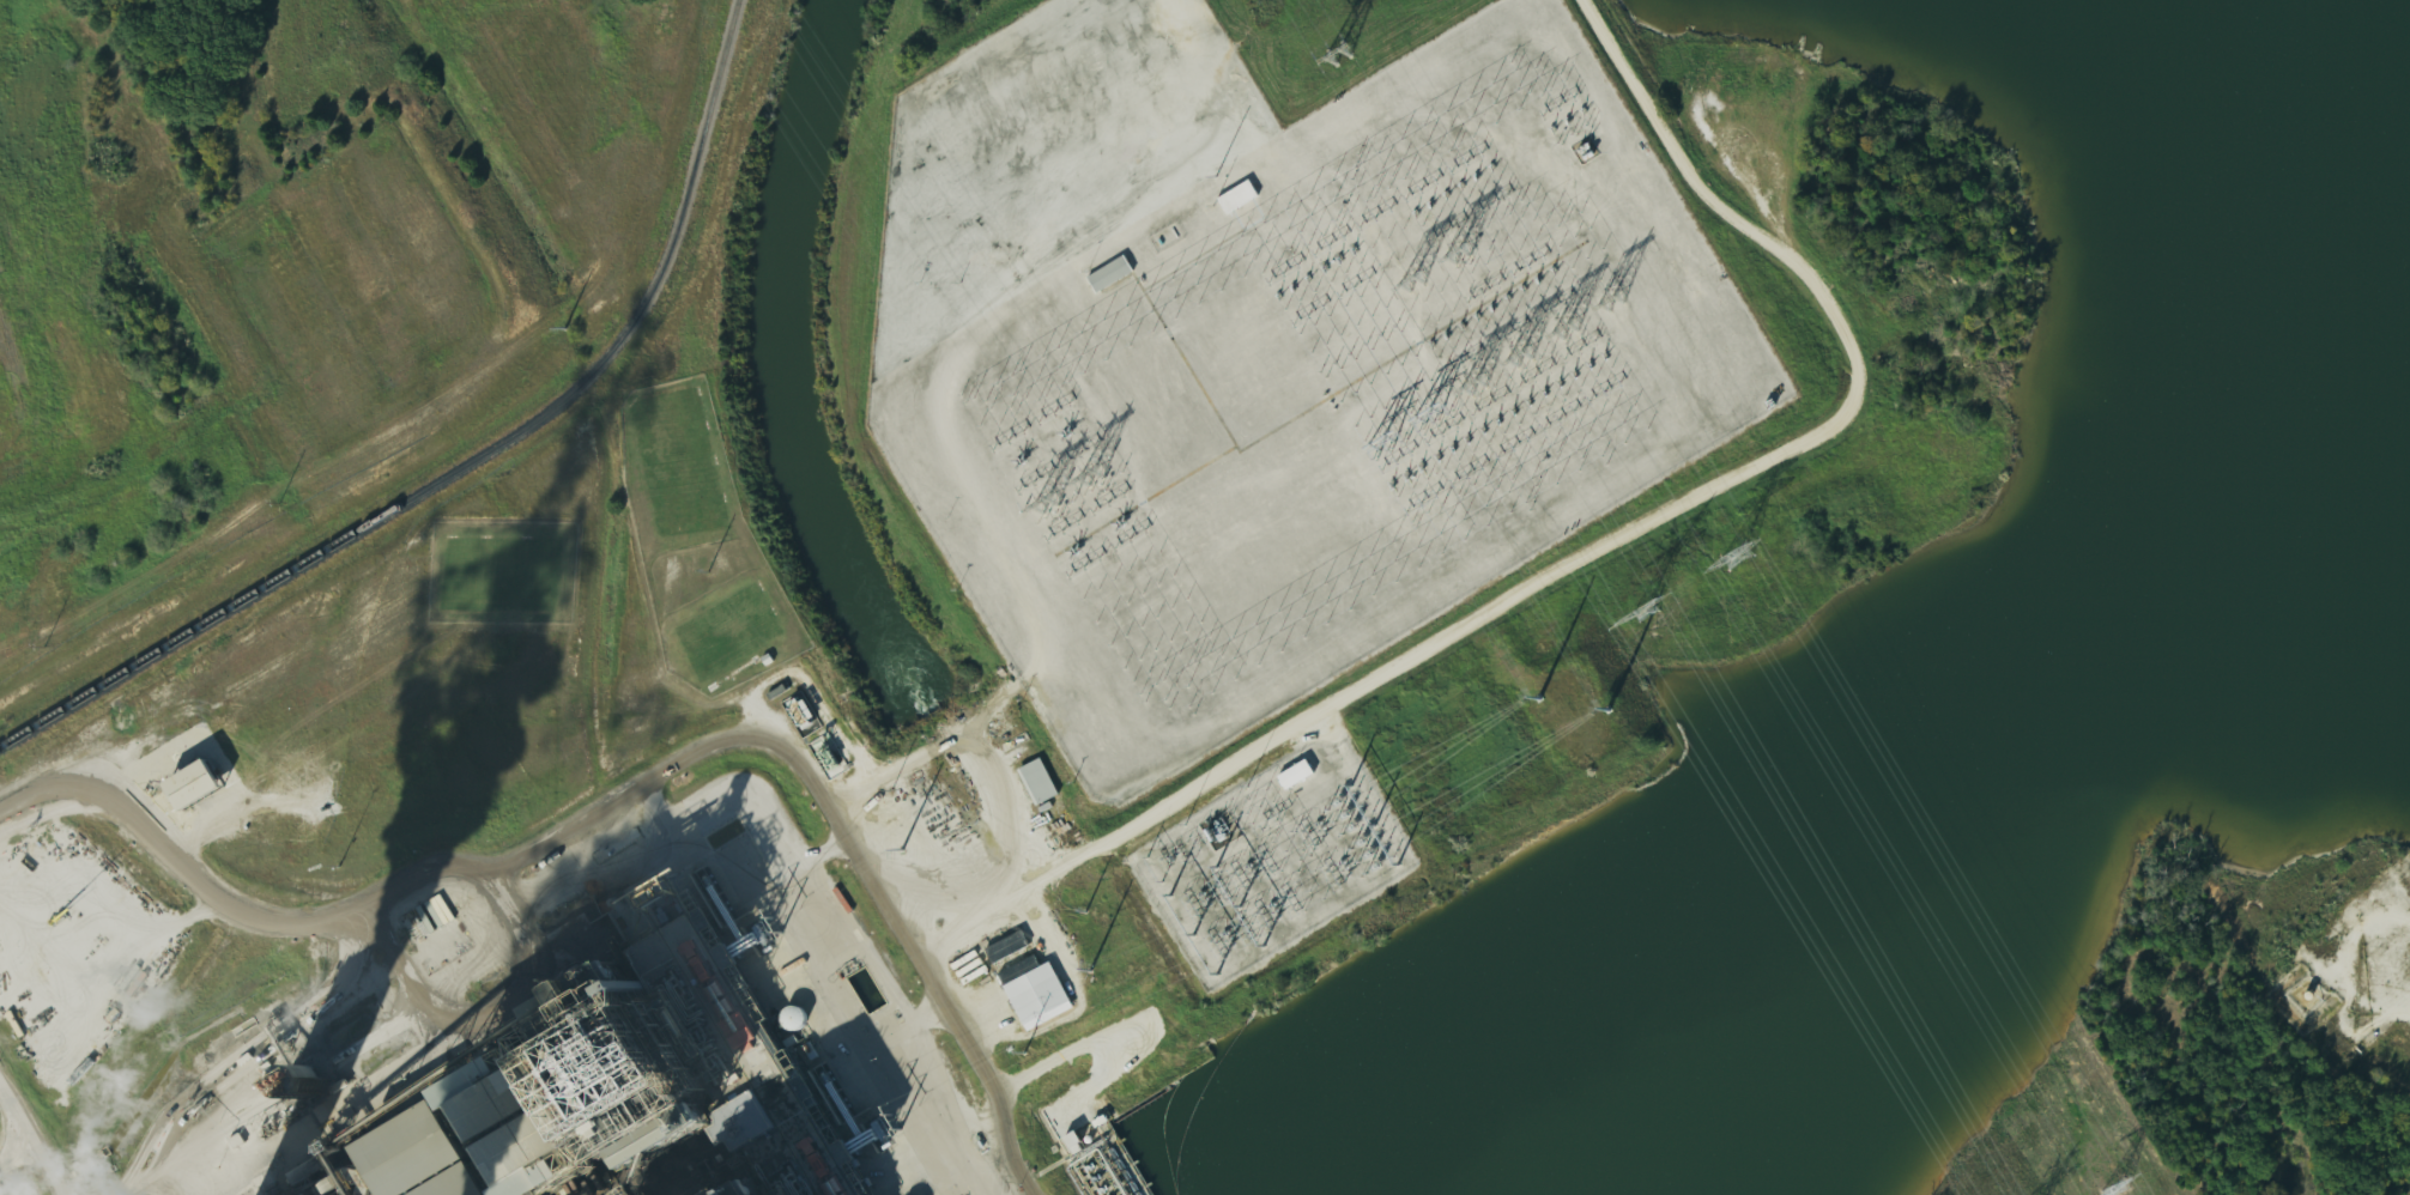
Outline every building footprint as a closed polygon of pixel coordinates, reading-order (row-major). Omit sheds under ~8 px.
[(1093,275),(1100,292),(1139,275),(1131,258),(1093,275)] [(173,782),(188,811),(234,787),(218,758),(173,782)] [(1036,807),(1061,798),(1047,760),(1022,769),(1036,807)] [(1288,790),(1321,776),(1314,760),(1281,775),(1288,790)] [(726,953),(697,906),(623,952),(632,967),(270,1185),(275,1194),(516,1194),(587,1153),(598,1172),(685,1118),(710,1160),(813,1098),(726,953)] [(1035,947),(1027,931),(989,949),(997,965),(1035,947)] [(730,1194),(872,1194),(844,1149),(813,1098),(710,1160),(730,1194)]
